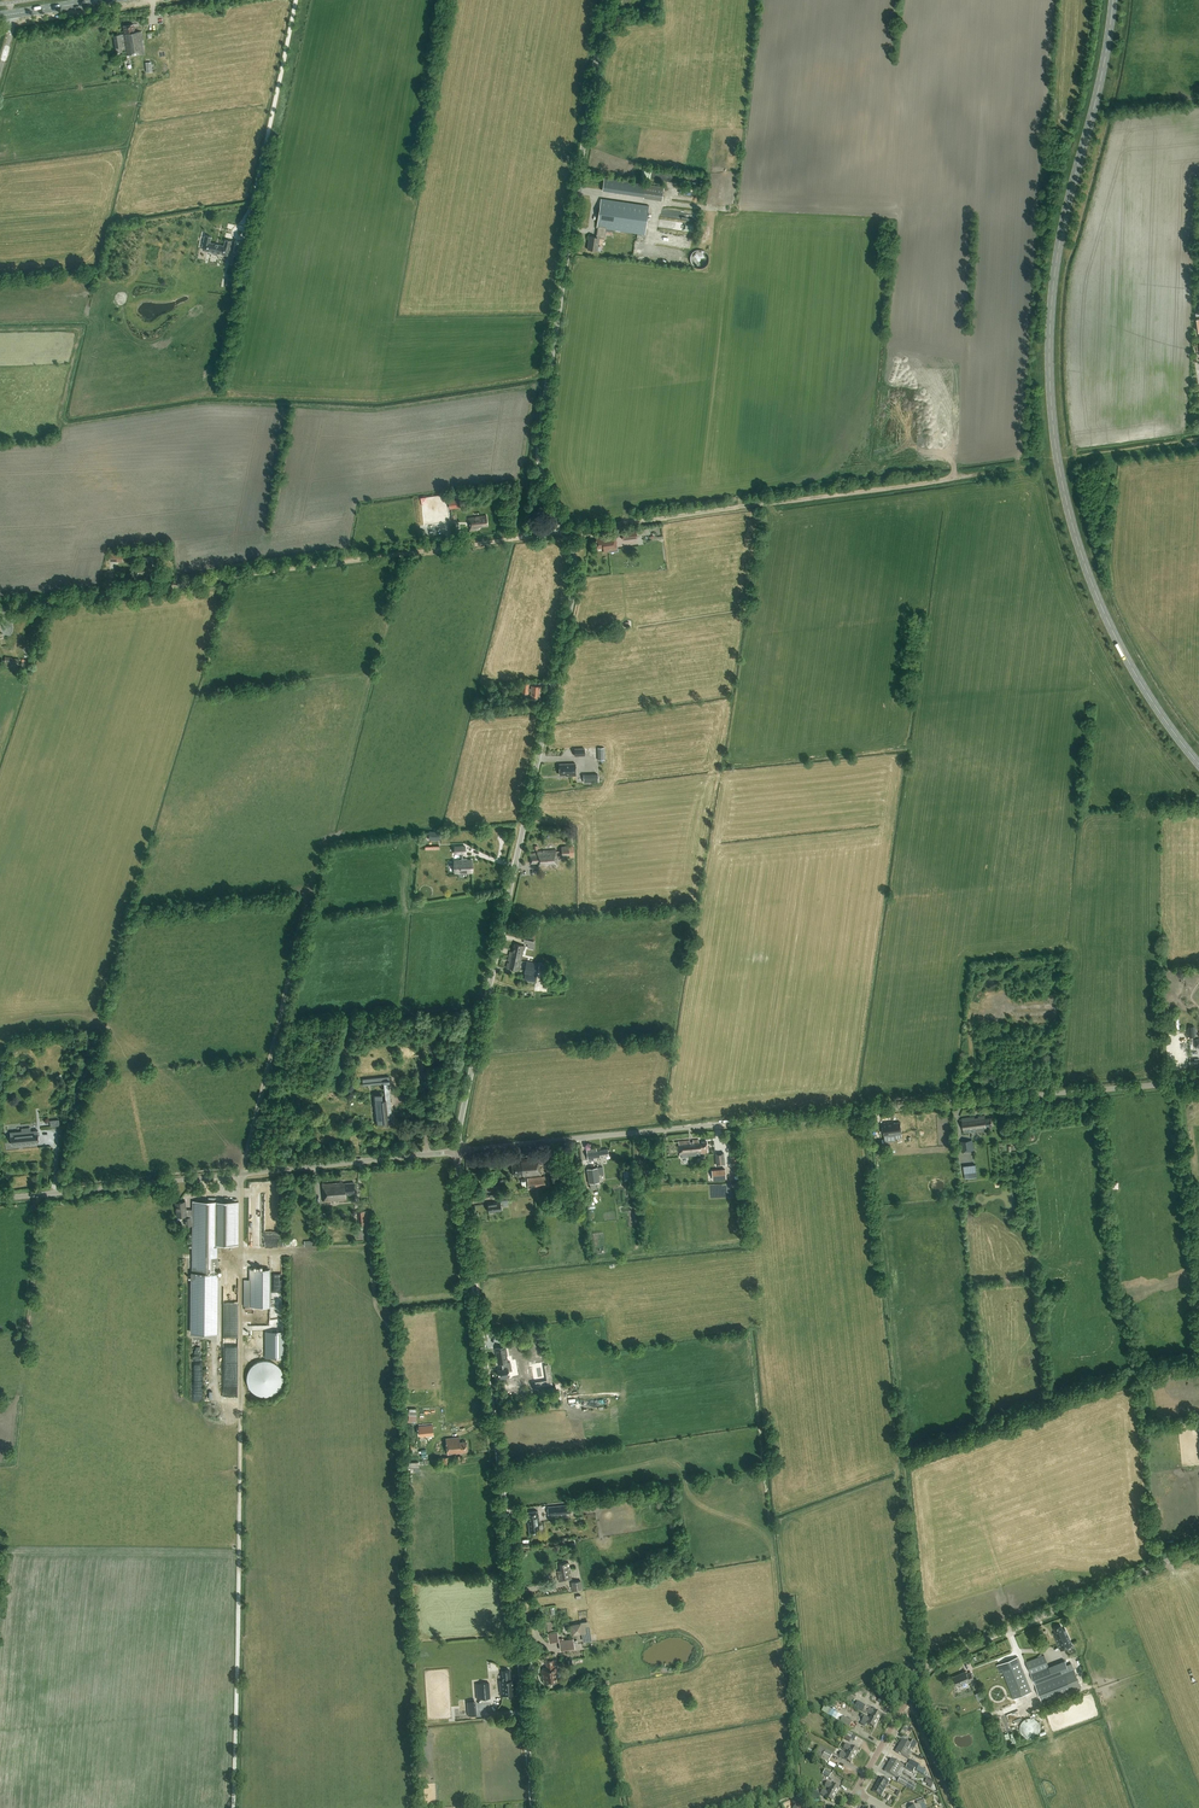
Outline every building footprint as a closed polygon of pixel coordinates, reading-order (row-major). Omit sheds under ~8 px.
[(121,46),(125,46),(126,54),(144,51),(140,31),(135,32),(134,25),(123,26),(124,34),(113,36),(115,48),(116,48),(116,53),(122,52),(121,46)] [(602,191),(643,197),(663,199),(664,187),(645,184),(604,179),(602,191)] [(596,237),(589,236),(587,249),(597,251),(599,238),(604,239),(605,233),(613,235),(614,230),(645,235),(649,206),(601,199),(597,227),(597,228),(596,237)] [(211,236),(205,235),(202,248),(203,248),(202,250),(211,252),(212,253),(213,254),(214,254),(216,254),(217,254),(218,253),(228,255),(228,254),(229,254),(231,241),(225,240),(224,246),(209,243),(211,236)] [(690,261),(691,263),(691,264),(692,265),(693,266),(694,267),(695,267),(696,268),(697,268),(698,268),(699,268),(700,268),(702,268),(703,267),(705,267),(706,266),(706,265),(707,264),(708,262),(708,261),(709,259),(708,258),(708,257),(708,256),(708,255),(707,255),(707,254),(706,252),(705,251),(704,251),(703,250),(702,250),(701,250),(700,250),(699,250),(698,250),(697,250),(696,250),(695,251),(694,251),(694,252),(693,252),(692,253),(691,254),(691,255),(691,256),(690,257),(690,258),(690,259),(690,260),(690,261)] [(236,265),(238,256),(230,254),(228,263),(236,265)] [(449,502),(450,509),(459,508),(458,501),(449,502)] [(478,527),(488,526),(486,516),(468,518),(468,524),(470,524),(470,526),(469,526),(469,531),(479,530),(478,527)] [(637,538),(636,530),(622,532),(623,540),(637,538)] [(609,552),(609,549),(617,548),(615,535),(596,538),(597,548),(603,548),(604,552),(608,552),(609,552)] [(122,553),(121,553),(111,552),(110,561),(122,562),(122,553)] [(146,574),(153,573),(152,564),(144,565),(143,560),(141,560),(141,566),(135,567),(137,577),(143,576),(143,574),(146,574)] [(6,656),(4,667),(18,669),(19,659),(6,656)] [(522,682),(522,687),(521,694),(528,694),(528,691),(531,691),(530,699),(540,700),(541,692),(540,692),(540,690),(541,690),(541,687),(531,686),(531,688),(528,688),(529,683),(522,682)] [(576,763),(559,764),(560,775),(571,774),(571,776),(576,775),(576,763)] [(598,782),(598,774),(584,774),(584,782),(598,782)] [(429,840),(440,840),(440,831),(429,831),(429,840)] [(570,846),(570,845),(561,846),(561,851),(561,852),(562,857),(562,858),(569,858),(569,857),(574,857),(574,846),(570,846)] [(468,872),(473,872),(472,860),(467,860),(467,859),(464,859),(464,853),(466,853),(465,846),(455,846),(456,854),(462,853),(462,859),(460,859),(460,861),(455,861),(455,872),(460,872),(460,874),(468,873),(468,872)] [(557,866),(556,853),(556,850),(537,851),(537,854),(536,854),(536,853),(530,854),(531,863),(538,863),(538,868),(557,866)] [(537,948),(537,940),(526,939),(526,943),(531,944),(530,948),(537,948)] [(519,970),(522,958),(524,946),(514,944),(513,951),(510,951),(509,956),(508,960),(511,960),(510,963),(508,962),(507,967),(519,970)] [(539,963),(533,962),(527,961),(524,976),(525,976),(524,979),(535,981),(536,978),(539,963)] [(1171,991),(1163,995),(1168,1005),(1176,1000),(1171,991)] [(1189,1026),(1187,1030),(1187,1034),(1190,1037),(1195,1037),(1197,1033),(1196,1029),(1194,1026),(1189,1026)] [(363,1086),(388,1083),(389,1083),(389,1077),(362,1079),(363,1086)] [(383,1100),(382,1095),(372,1096),(375,1124),(384,1123),(384,1126),(389,1125),(388,1119),(392,1119),(389,1094),(385,1094),(386,1100),(383,1100)] [(985,1118),(985,1115),(978,1116),(978,1117),(975,1118),(974,1116),(961,1118),(964,1133),(977,1132),(976,1130),(981,1129),(981,1131),(987,1130),(986,1126),(992,1126),(991,1118),(985,1118)] [(902,1133),(900,1122),(893,1123),(893,1121),(882,1123),(884,1137),(895,1136),(895,1134),(902,1133)] [(21,1131),(10,1133),(11,1138),(9,1138),(10,1142),(11,1142),(11,1145),(39,1142),(38,1130),(31,1131),(30,1128),(21,1129),(21,1131)] [(699,1142),(699,1139),(693,1140),(693,1141),(690,1141),(690,1140),(679,1141),(680,1156),(684,1156),(683,1154),(687,1154),(687,1156),(700,1154),(708,1153),(707,1141),(699,1142)] [(962,1152),(974,1151),(972,1140),(960,1142),(962,1152)] [(1006,1150),(1020,1150),(1020,1141),(1003,1141),(1003,1147),(1006,1147),(1006,1150)] [(604,1156),(609,1155),(608,1149),(597,1150),(596,1148),(586,1149),(588,1161),(598,1159),(598,1158),(599,1158),(599,1157),(604,1157),(604,1156)] [(716,1165),(725,1165),(724,1152),(715,1153),(716,1165)] [(524,1177),(540,1175),(539,1158),(521,1160),(521,1162),(512,1162),(513,1176),(524,1175),(524,1177)] [(963,1164),(964,1177),(976,1177),(975,1164),(963,1164)] [(588,1183),(598,1181),(596,1167),(586,1168),(588,1183)] [(726,1179),(725,1168),(712,1170),(713,1180),(726,1179)] [(539,1188),(539,1189),(550,1188),(548,1176),(543,1176),(543,1177),(542,1177),(542,1176),(532,1177),(532,1178),(530,1178),(530,1177),(527,1178),(528,1190),(531,1190),(531,1189),(533,1189),(534,1190),(537,1189),(537,1188),(539,1188)] [(323,1202),(346,1200),(346,1194),(355,1194),(354,1183),(343,1184),(343,1182),(322,1184),(323,1202)] [(177,1217),(187,1216),(185,1201),(175,1202),(177,1217)] [(193,1333),(218,1333),(218,1244),(238,1245),(239,1202),(193,1201),(193,1333)] [(488,1211),(501,1210),(500,1201),(496,1202),(487,1203),(488,1211)] [(368,1224),(367,1211),(357,1212),(358,1218),(359,1225),(368,1224)] [(269,1307),(269,1270),(249,1269),(249,1307),(269,1307)] [(277,1357),(277,1330),(259,1330),(259,1357),(277,1357)] [(508,1362),(505,1346),(495,1348),(498,1364),(499,1364),(500,1369),(498,1370),(499,1377),(500,1377),(500,1379),(509,1377),(508,1375),(509,1375),(508,1371),(512,1370),(510,1362),(508,1362)] [(266,1360),(265,1360),(263,1360),(261,1361),(259,1361),(258,1361),(256,1362),(255,1363),(253,1364),(252,1366),(251,1367),(250,1369),(249,1370),(248,1372),(247,1373),(247,1375),(247,1376),(247,1378),(247,1380),(247,1382),(247,1383),(248,1384),(248,1385),(249,1386),(249,1388),(250,1389),(251,1390),(251,1391),(253,1392),(254,1393),(255,1394),(256,1394),(257,1395),(258,1395),(259,1396),(261,1396),(264,1397),(266,1397),(268,1396),(269,1396),(271,1396),(273,1395),(274,1394),(275,1394),(276,1393),(277,1392),(278,1391),(279,1390),(280,1389),(281,1388),(281,1386),(282,1385),(282,1384),(283,1383),(283,1382),(283,1380),(283,1379),(283,1378),(283,1376),(283,1375),(283,1373),(282,1372),(282,1371),(281,1370),(280,1369),(280,1368),(279,1367),(278,1366),(277,1364),(275,1363),(274,1362),(272,1362),(271,1361),(270,1361),(269,1361),(268,1360),(266,1360)] [(535,1386),(553,1384),(551,1370),(545,1371),(546,1379),(534,1381),(535,1386)] [(203,1398),(204,1381),(194,1381),(194,1398),(203,1398)] [(411,1410),(411,1421),(419,1421),(419,1410),(411,1410)] [(417,1427),(418,1437),(419,1437),(420,1447),(426,1447),(425,1436),(432,1436),(431,1425),(417,1427)] [(462,1452),(467,1452),(466,1442),(460,1442),(459,1437),(446,1438),(448,1454),(463,1453),(462,1452)] [(450,1464),(449,1456),(440,1457),(441,1464),(450,1464)] [(572,1513),(571,1504),(548,1506),(549,1515),(572,1513)] [(538,1515),(526,1516),(527,1522),(529,1522),(529,1525),(529,1532),(539,1531),(538,1522),(539,1522),(538,1515)] [(571,1579),(568,1562),(559,1564),(560,1570),(557,1571),(559,1581),(571,1579)] [(573,1591),(582,1589),(581,1580),(571,1582),(573,1591)] [(584,1633),(585,1641),(595,1639),(593,1621),(573,1623),(574,1634),(584,1633)] [(1062,1649),(1073,1644),(1067,1627),(1064,1628),(1063,1624),(1056,1626),(1058,1631),(1055,1632),(1062,1649)] [(563,1640),(563,1638),(559,1638),(560,1642),(559,1642),(560,1651),(575,1648),(573,1638),(563,1640)] [(1049,1666),(1044,1655),(1026,1662),(1042,1702),(1081,1687),(1074,1669),(1069,1671),(1065,1660),(1049,1666)] [(999,1671),(1002,1670),(1014,1699),(1032,1691),(1018,1657),(996,1665),(999,1671)] [(558,1671),(557,1667),(555,1667),(554,1665),(555,1665),(554,1660),(546,1661),(547,1668),(541,1669),(544,1684),(560,1681),(559,1676),(563,1676),(562,1670),(558,1671)] [(510,1670),(502,1671),(503,1680),(499,1681),(501,1696),(517,1695),(515,1679),(510,1680),(510,1670)] [(968,1682),(974,1680),(971,1672),(967,1673),(966,1671),(953,1677),(957,1685),(968,1681),(968,1682)] [(480,1698),(490,1697),(489,1683),(479,1684),(480,1698)] [(981,1691),(975,1694),(978,1700),(984,1698),(981,1691)] [(476,1714),(475,1700),(466,1701),(468,1715),(476,1714)] [(874,1711),(858,1702),(855,1707),(866,1714),(867,1713),(872,1716),(871,1717),(878,1721),(882,1715),(874,1711)] [(874,1728),(878,1721),(871,1717),(870,1719),(865,1716),(862,1721),(867,1724),(874,1728)] [(850,1727),(853,1722),(843,1717),(840,1722),(850,1727)] [(1019,1727),(1019,1728),(1019,1730),(1019,1731),(1020,1732),(1021,1733),(1021,1735),(1022,1736),(1023,1737),(1024,1737),(1026,1738),(1027,1738),(1028,1739),(1030,1739),(1031,1739),(1032,1738),(1034,1738),(1035,1737),(1036,1737),(1037,1736),(1038,1735),(1039,1733),(1039,1732),(1040,1731),(1040,1730),(1040,1728),(1040,1727),(1040,1725),(1039,1724),(1039,1723),(1038,1722),(1037,1721),(1036,1720),(1035,1719),(1034,1718),(1032,1718),(1031,1718),(1030,1718),(1028,1718),(1027,1718),(1026,1718),(1024,1719),(1023,1720),(1022,1721),(1021,1722),(1021,1723),(1020,1724),(1019,1725),(1019,1727)] [(850,1742),(852,1739),(854,1740),(857,1736),(847,1731),(845,1735),(843,1739),(850,1742)] [(899,1746),(910,1752),(912,1749),(913,1750),(917,1743),(912,1740),(910,1744),(903,1740),(899,1746)] [(848,1753),(855,1757),(858,1751),(851,1746),(851,1747),(846,1744),(844,1749),(849,1751),(848,1753)] [(908,1755),(910,1752),(899,1746),(896,1752),(908,1759),(910,1756),(908,1755)] [(833,1753),(826,1750),(820,1747),(816,1756),(822,1759),(820,1761),(827,1765),(828,1763),(833,1753)] [(855,1757),(848,1753),(847,1755),(842,1752),(839,1757),(844,1759),(851,1764),(855,1757)] [(888,1765),(899,1771),(901,1768),(902,1769),(904,1766),(892,1759),(888,1765)] [(913,1772),(916,1768),(908,1764),(906,1768),(913,1772)] [(897,1774),(899,1771),(888,1765),(885,1771),(897,1778),(899,1775),(897,1774)] [(830,1778),(832,1774),(826,1770),(823,1774),(830,1778)] [(878,1782),(887,1787),(889,1782),(881,1777),(878,1782)] [(898,1782),(906,1787),(910,1789),(913,1784),(901,1777),(898,1782)] [(924,1784),(932,1787),(934,1781),(926,1778),(924,1784)] [(829,1791),(836,1795),(840,1788),(833,1784),(832,1784),(828,1782),(825,1786),(830,1789),(829,1791)] [(884,1792),(887,1787),(878,1782),(876,1787),(884,1792)] [(881,1797),(884,1792),(876,1787),(873,1792),(881,1797)] [(836,1795),(829,1791),(828,1792),(823,1790),(821,1788),(820,1791),(817,1789),(815,1791),(811,1797),(817,1800),(821,1795),(825,1797),(832,1801),(836,1795)] [(920,1805),(925,1803),(923,1800),(916,1802),(918,1806),(912,1807),(921,1807),(920,1805)]
